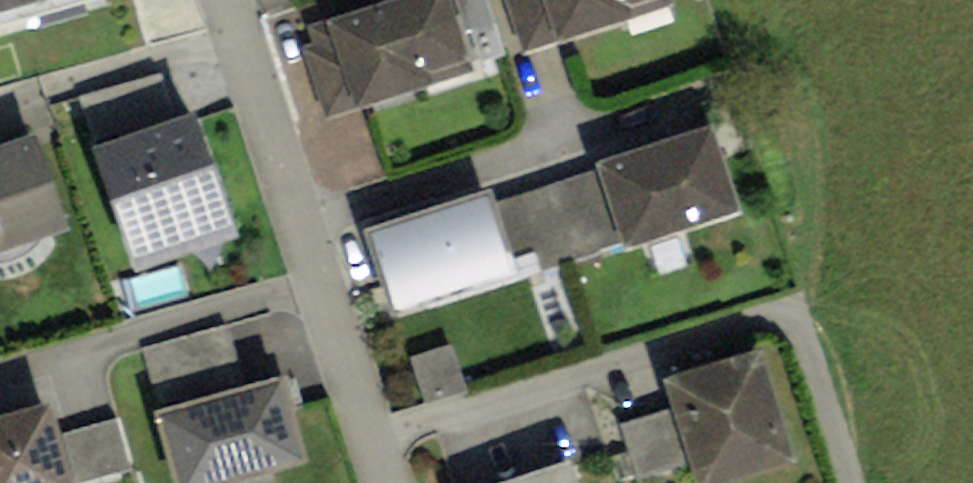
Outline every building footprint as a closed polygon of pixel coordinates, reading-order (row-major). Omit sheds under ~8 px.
[(84,0),(0,0),(0,25),(84,0)] [(331,10),(334,17),(298,29),(325,115),(372,100),(370,94),(473,62),(454,0),(362,0),(331,10)] [(524,50),(571,36),(569,30),(664,0),(508,0),(524,50)] [(196,101),(91,136),(132,260),(237,225),(196,101)] [(712,114),(597,153),(626,239),(741,200),(712,114)] [(0,137),(0,245),(69,222),(35,125),(0,137)] [(362,221),(391,311),(519,269),(490,179),(362,221)] [(434,413),(475,400),(460,352),(419,365),(434,413)] [(681,382),(713,482),(732,482),(806,459),(772,353),(681,382)] [(161,404),(182,482),(199,482),(306,454),(284,371),(161,404)] [(0,402),(0,482),(60,482),(75,479),(48,388),(0,402)] [(691,471),(675,418),(627,432),(642,482),(651,482),(691,471)] [(524,482),(587,482),(581,464),(524,482)]
